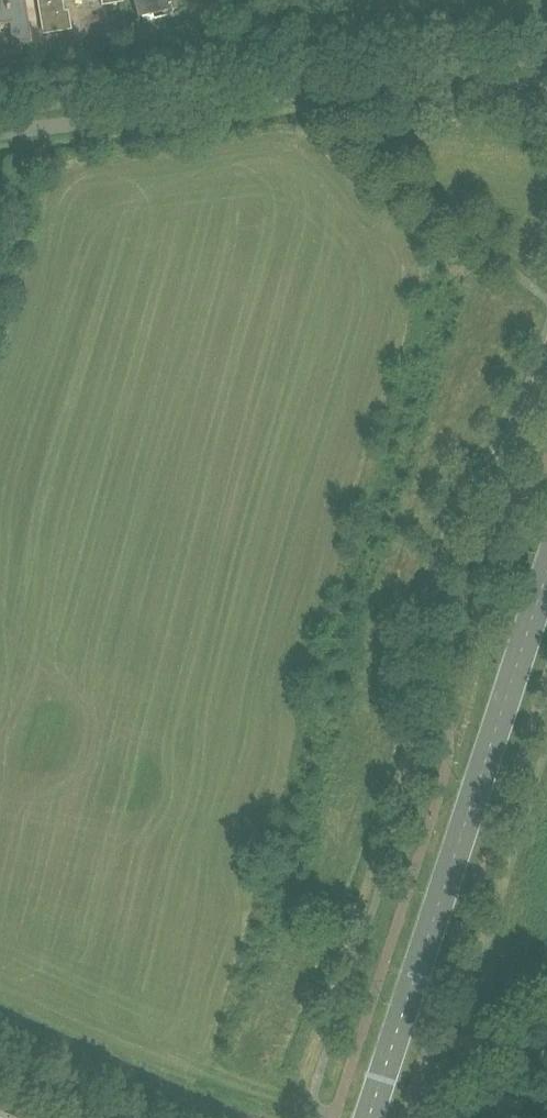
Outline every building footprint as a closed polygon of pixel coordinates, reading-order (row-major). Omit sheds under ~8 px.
[(10,23),(12,43),(32,41),(25,0),(0,0),(0,24),(10,23)] [(44,33),(70,28),(67,11),(63,12),(61,0),(38,0),(44,33)] [(138,17),(178,7),(176,0),(133,0),(138,17)]
